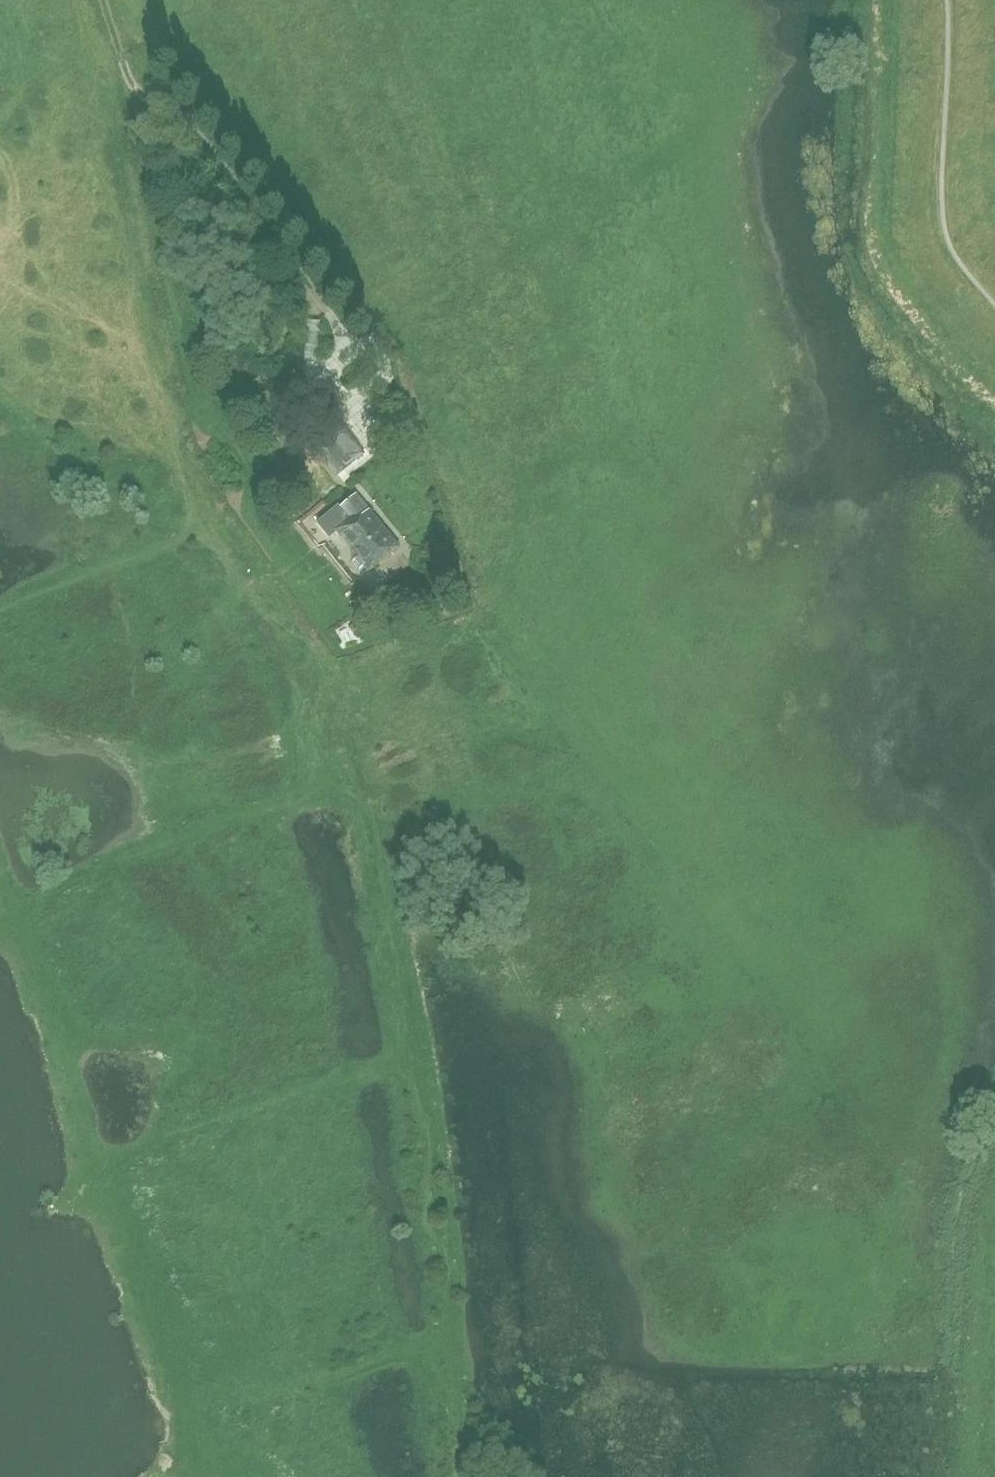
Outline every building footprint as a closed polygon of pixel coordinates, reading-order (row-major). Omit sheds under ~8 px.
[(365,461),(339,428),(314,447),(340,480),(365,461)] [(367,569),(397,547),(355,493),(339,504),(350,518),(337,530),(367,569)]
